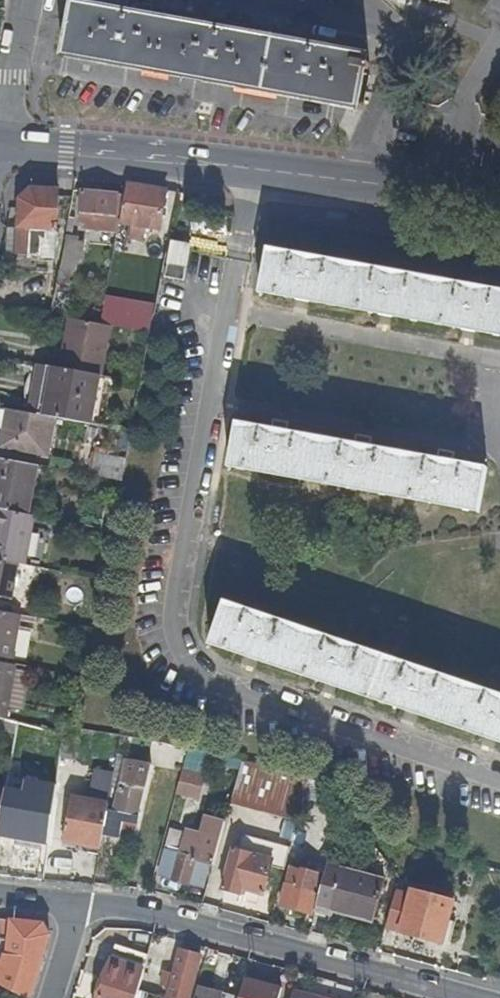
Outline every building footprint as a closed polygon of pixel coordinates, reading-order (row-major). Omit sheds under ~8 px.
[(66,45),(102,53),(361,100),(372,44),(131,0),(75,0),(66,45)] [(160,189),(122,186),(113,235),(126,236),(125,245),(143,247),(145,239),(153,240),(160,189)] [(37,190),(27,195),(18,251),(53,257),(63,195),(37,190)] [(80,193),(81,232),(113,235),(117,196),(80,193)] [(165,277),(183,279),(185,244),(167,243),(165,277)] [(267,257),(259,301),(499,345),(499,299),(267,257)] [(149,314),(101,306),(98,323),(108,325),(146,332),(149,314)] [(98,323),(66,318),(58,368),(96,375),(99,375),(108,325),(98,323)] [(58,368),(47,366),(39,414),(52,416),(88,423),(96,375),(58,368)] [(6,408),(0,440),(0,446),(45,455),(52,416),(39,414),(6,408)] [(492,474),(243,427),(236,474),(484,523),(492,474)] [(88,474),(119,481),(125,458),(94,450),(88,474)] [(0,460),(0,510),(27,515),(36,466),(0,460)] [(0,510),(0,562),(23,566),(32,516),(27,515),(0,510)] [(16,600),(18,570),(0,567),(0,597),(16,600)] [(228,609),(214,651),(499,747),(499,700),(228,609)] [(0,612),(0,660),(9,661),(18,615),(0,612)] [(0,670),(0,708),(23,713),(31,675),(0,670)] [(14,733),(16,722),(0,718),(0,730),(14,733)] [(74,759),(78,738),(64,735),(60,757),(74,759)] [(131,743),(129,752),(155,757),(157,748),(131,743)] [(186,755),(186,764),(231,773),(232,763),(186,755)] [(121,820),(135,823),(148,765),(124,759),(117,786),(112,784),(108,805),(103,834),(118,837),(121,820)] [(204,776),(182,770),(176,792),(199,797),(204,776)] [(262,815),(296,826),(308,783),(238,772),(229,805),(262,815)] [(4,786),(3,790),(0,809),(0,857),(38,863),(43,836),(44,836),(46,818),(18,814),(22,789),(4,786)] [(63,840),(100,847),(103,834),(108,805),(71,798),(63,840)] [(208,865),(213,866),(225,821),(202,815),(198,831),(184,828),(177,853),(162,849),(155,875),(201,888),(208,865)] [(296,826),(262,815),(259,828),(284,836),(286,832),(294,834),(296,826)] [(271,861),(232,850),(221,890),(239,895),(240,889),(262,895),(271,861)] [(341,858),(329,855),(324,876),(319,894),(316,904),(324,906),(324,908),(373,921),(383,883),(337,871),(341,858)] [(317,894),(319,894),(324,876),(301,870),(296,887),(286,884),(280,907),(311,915),(317,894)] [(409,892),(406,906),(399,933),(441,944),(451,908),(444,907),(439,906),(430,903),(425,902),(419,900),(415,897),(409,892)] [(399,933),(406,906),(392,902),(385,929),(399,933)] [(27,997),(30,997),(50,934),(43,923),(1,918),(0,929),(0,983),(27,997)] [(144,970),(148,955),(116,946),(112,960),(110,959),(97,997),(136,997),(144,970)] [(200,953),(179,948),(173,973),(158,969),(154,983),(169,987),(166,997),(188,997),(200,953)] [(219,992),(222,993),(232,956),(219,952),(209,989),(220,991),(219,992)] [(234,965),(231,976),(242,979),(245,968),(234,965)] [(239,997),(278,997),(281,988),(244,978),(239,997)] [(222,993),(219,992),(220,991),(209,989),(198,986),(195,997),(239,997),(222,993)]
